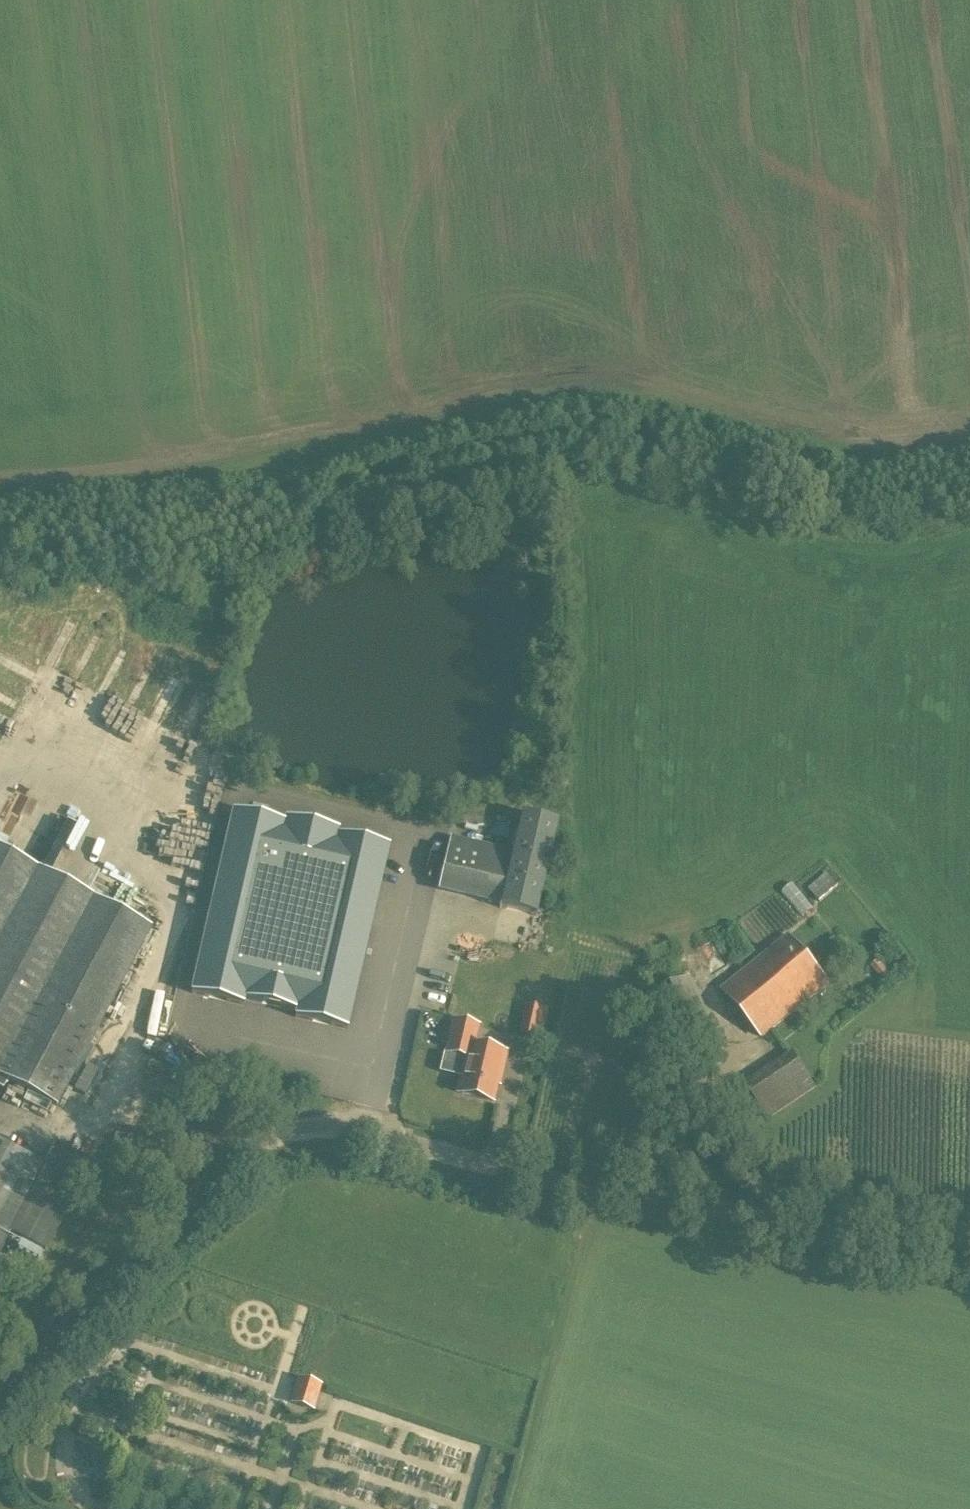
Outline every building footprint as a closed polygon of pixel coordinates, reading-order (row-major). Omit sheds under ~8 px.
[(233,812),(191,993),(243,1005),(245,999),(297,1011),(295,1017),(347,1029),(389,848),(337,836),(339,831),(285,819),(284,824),(233,812)] [(442,887),(504,902),(503,907),(536,914),(556,824),(523,815),(516,851),(454,837),(442,887)] [(152,927),(0,847),(0,1075),(58,1107),(152,927)] [(820,902),(839,886),(827,872),(808,888),(820,902)] [(762,1040),(830,985),(789,934),(721,989),(762,1040)] [(894,974),(881,957),(871,965),(885,982),(894,974)] [(542,1038),(548,1008),(525,1003),(523,1013),(516,1012),(513,1027),(519,1028),(518,1033),(542,1038)] [(494,1102),(506,1051),(475,1044),(480,1026),(453,1020),(445,1053),(465,1058),(456,1093),(494,1102)] [(778,1061),(802,1097),(816,1088),(792,1052),(778,1061)] [(11,1232),(46,1251),(92,1162),(54,1142),(43,1164),(0,1141),(0,1253),(11,1232)] [(313,1410),(321,1387),(296,1378),(288,1402),(313,1410)]
